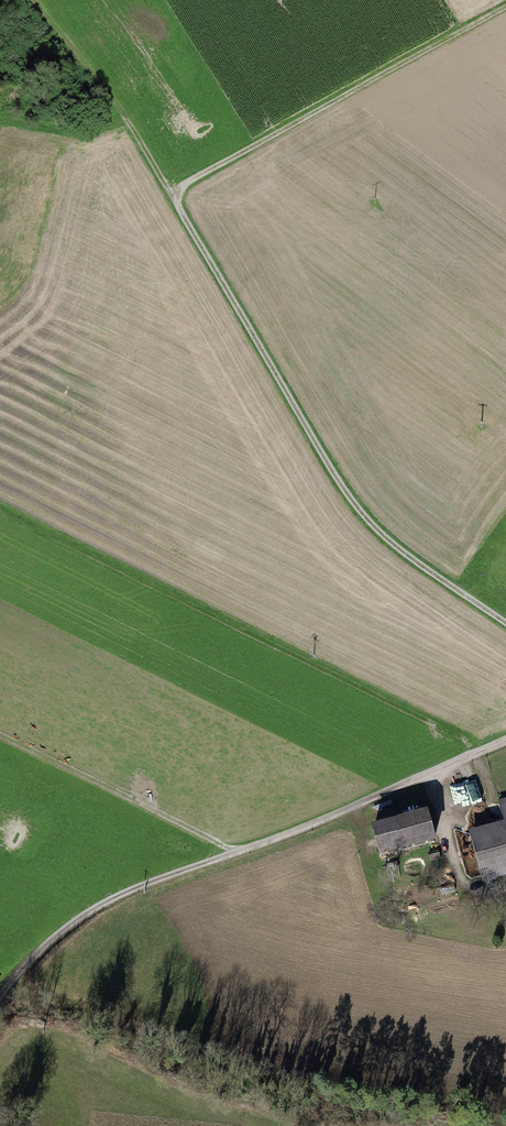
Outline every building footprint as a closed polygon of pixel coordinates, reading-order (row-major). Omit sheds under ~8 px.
[(427,816),(373,830),(380,856),(434,841),(427,816)] [(471,840),(481,876),(505,869),(505,831),(471,840)] [(438,851),(429,854),(430,860),(440,858),(438,851)] [(454,885),(440,888),(442,895),(456,891),(454,885)]
